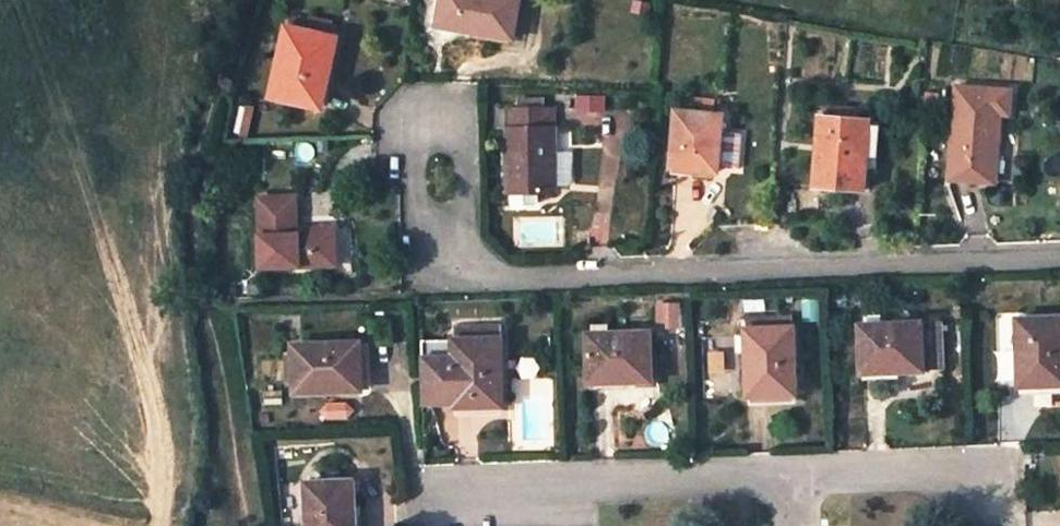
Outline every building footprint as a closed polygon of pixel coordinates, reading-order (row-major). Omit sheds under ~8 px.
[(521,0),(442,0),(438,25),(514,39),(521,0)] [(337,39),(288,28),(272,96),(318,107),(329,59),(332,60),(337,39)] [(332,60),(329,59),(318,107),(329,110),(340,62),(332,60)] [(555,190),(554,108),(508,110),(510,191),(555,190)] [(949,180),(993,183),(995,148),(999,148),(1001,113),(953,110),(949,180)] [(676,112),(671,168),(693,169),(718,170),(722,115),(676,112)] [(872,168),(875,120),(820,116),(815,185),(864,188),(866,167),(872,168)] [(692,177),(693,169),(671,168),(671,176),(692,177)] [(259,198),(261,268),(337,264),(336,228),(298,229),(297,197),(259,198)] [(261,294),(260,284),(246,285),(247,294),(261,294)] [(659,323),(682,323),(682,305),(660,305),(659,323)] [(1021,381),(1041,380),(1041,385),(1059,385),(1059,317),(1018,319),(1021,381)] [(941,322),(921,323),(923,371),(943,370),(941,322)] [(921,323),(861,325),(863,373),(923,371),(921,323)] [(651,381),(649,332),(610,333),(610,324),(593,324),(593,334),(589,335),(590,383),(651,381)] [(422,357),(423,402),(455,401),(476,401),(476,405),(503,404),(501,325),(452,327),(453,356),(422,357)] [(747,328),(749,390),(770,389),(770,396),(798,395),(795,327),(747,328)] [(730,336),(710,337),(713,388),(733,386),(730,336)] [(362,341),(294,344),(295,355),(286,355),(287,382),(296,382),(296,392),(358,390),(357,369),(363,369),(362,341)] [(354,481),(306,483),(308,525),(356,525),(354,481)]
